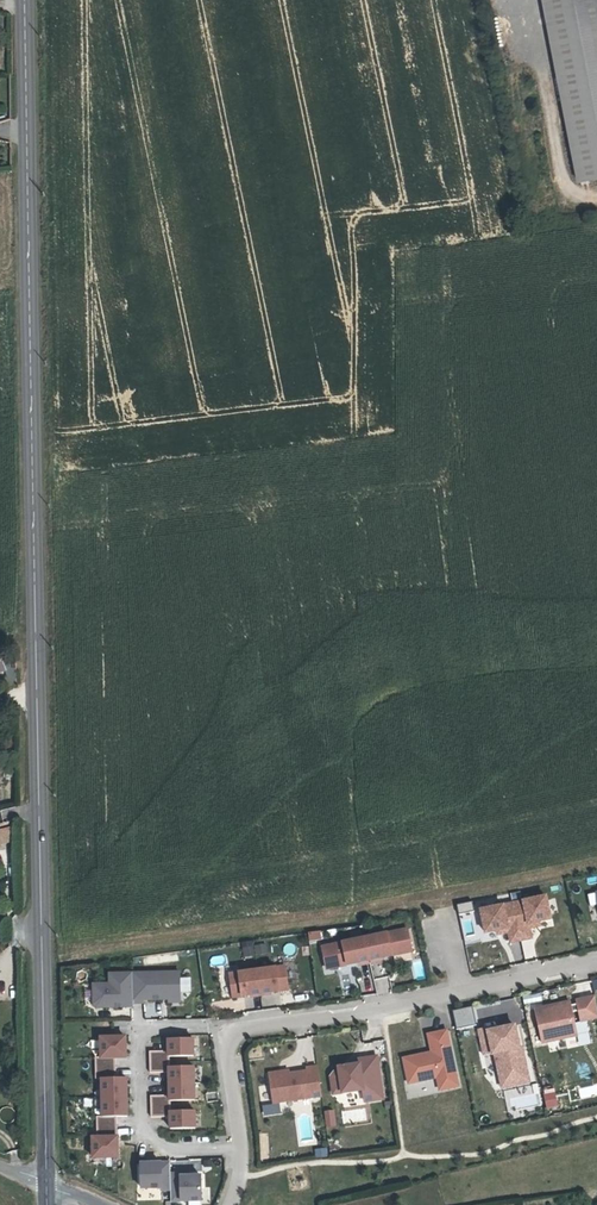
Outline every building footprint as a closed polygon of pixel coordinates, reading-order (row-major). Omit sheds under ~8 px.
[(574,182),(596,178),(596,0),(540,0),(574,182)] [(10,844),(9,827),(0,828),(0,845),(10,844)] [(545,894),(512,901),(520,938),(531,936),(528,926),(535,924),(535,920),(550,917),(545,894)] [(512,901),(480,908),(484,931),(500,928),(501,932),(508,930),(510,940),(520,938),(512,901)] [(319,929),(306,932),(308,940),(320,937),(319,929)] [(409,932),(322,942),(324,961),(345,959),(345,962),(391,957),(390,954),(411,951),(409,932)] [(263,944),(241,947),(243,957),(265,953),(263,944)] [(412,961),(417,977),(424,975),(419,959),(412,961)] [(283,965),(256,969),(259,994),(269,993),(269,991),(287,989),(283,965)] [(259,994),(256,969),(228,973),(231,996),(249,994),(249,996),(259,994)] [(178,971),(131,972),(132,1002),(142,1002),(141,999),(178,998),(178,971)] [(132,1002),(131,972),(108,973),(108,983),(92,983),(92,1004),(95,1007),(104,1007),(107,1004),(121,1003),(121,1006),(132,1006),(132,1002)] [(535,1008),(542,1042),(577,1034),(572,1011),(578,1010),(581,1020),(596,1017),(596,1007),(594,995),(576,999),(577,1003),(570,1004),(569,1001),(535,1008)] [(500,1076),(526,1070),(522,1051),(517,1052),(516,1047),(518,1047),(514,1025),(497,1028),(497,1026),(478,1030),(483,1055),(494,1052),(500,1076)] [(446,1029),(428,1033),(431,1051),(403,1057),(407,1081),(454,1072),(446,1029)] [(124,1036),(99,1037),(100,1057),(94,1057),(94,1078),(100,1078),(101,1116),(95,1116),(95,1137),(91,1137),(92,1157),(116,1157),(115,1116),(126,1116),(125,1077),(114,1077),(114,1057),(124,1057),(124,1036)] [(191,1037),(167,1038),(167,1050),(148,1051),(148,1072),(167,1072),(168,1095),(149,1095),(149,1117),(169,1116),(169,1128),(194,1127),(193,1110),(169,1110),(169,1100),(193,1099),(192,1065),(167,1066),(167,1056),(192,1055),(191,1037)] [(382,1098),(376,1056),(357,1058),(358,1063),(348,1065),(338,1066),(338,1070),(333,1071),(330,1075),(331,1086),(340,1085),(341,1092),(362,1089),(364,1101),(382,1098)] [(306,1070),(268,1075),(272,1102),(320,1095),(316,1066),(306,1067),(306,1070)] [(526,1070),(500,1076),(502,1086),(528,1080),(526,1070)] [(454,1072),(436,1076),(438,1088),(457,1084),(454,1072)] [(340,1085),(331,1086),(332,1093),(341,1092),(340,1085)] [(554,1090),(542,1093),(546,1110),(558,1106),(554,1090)] [(14,1110),(1,1108),(0,1114),(0,1118),(12,1120),(14,1110)] [(335,1109),(323,1110),(325,1128),(337,1126),(335,1109)] [(327,1147),(314,1149),(315,1158),(328,1156),(327,1147)] [(169,1173),(169,1162),(139,1163),(140,1188),(159,1187),(159,1189),(169,1190),(169,1173)] [(179,1173),(169,1173),(169,1190),(169,1201),(200,1200),(199,1175),(179,1175),(179,1173)]
